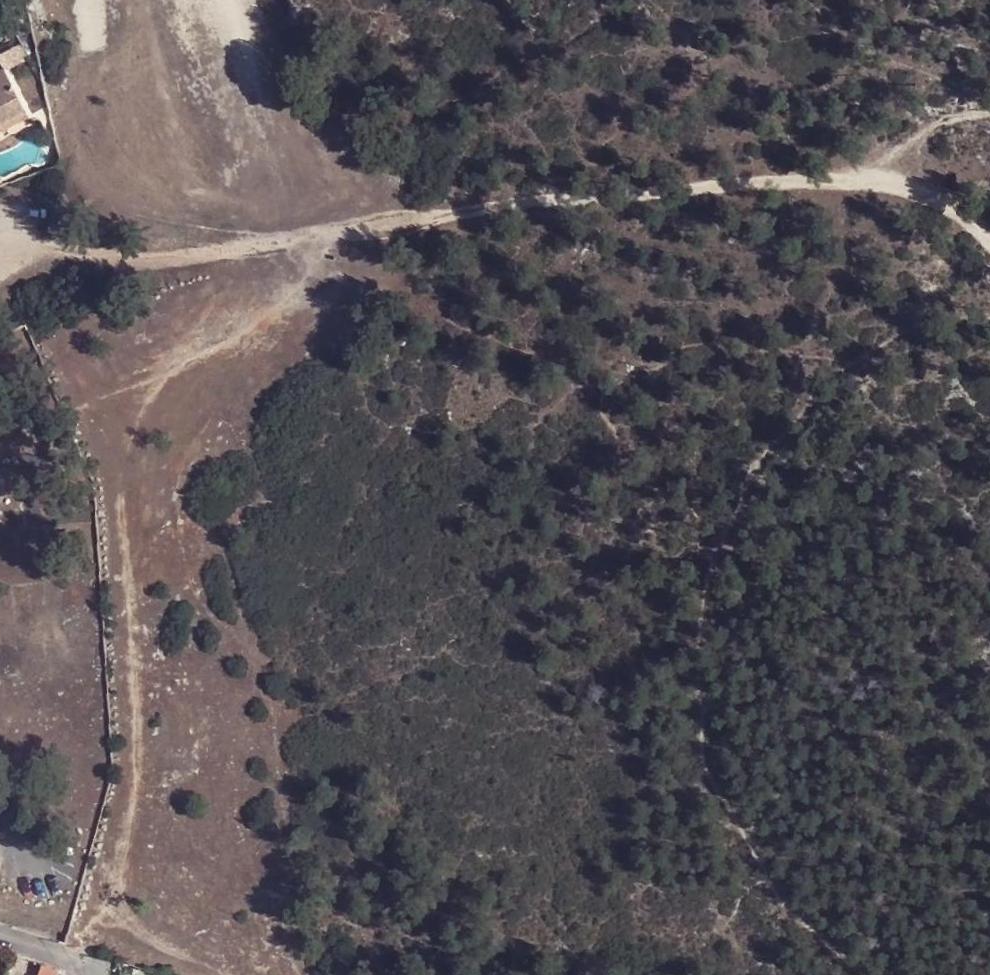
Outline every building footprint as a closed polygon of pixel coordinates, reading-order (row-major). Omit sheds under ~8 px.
[(0,69),(0,122),(27,108),(5,66),(0,69)] [(33,123),(27,108),(0,122),(0,139),(33,123)] [(43,964),(39,974),(57,974),(59,968),(43,964)]
